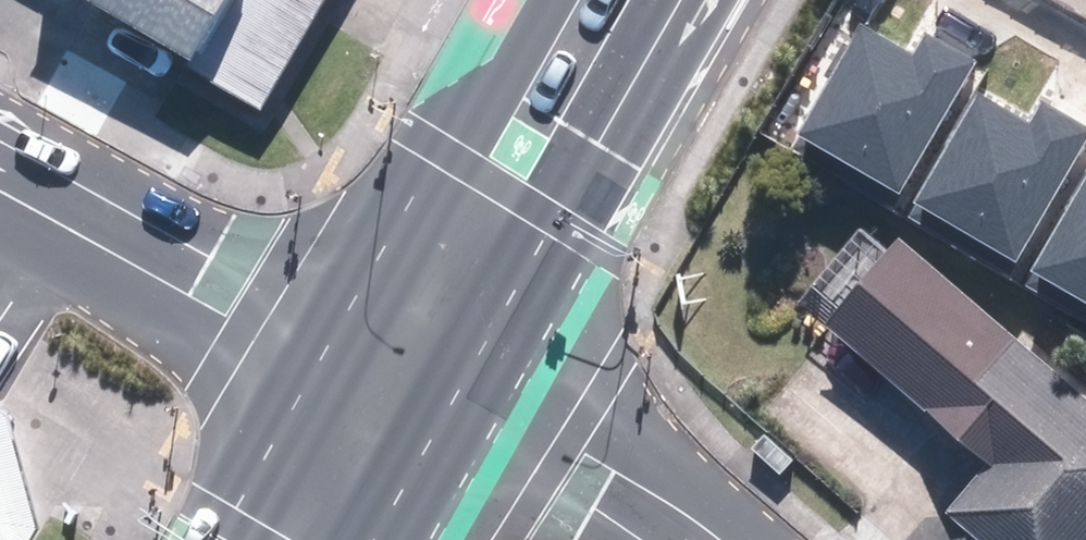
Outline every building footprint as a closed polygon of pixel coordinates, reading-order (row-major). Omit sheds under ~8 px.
[(250,113),(314,0),(49,0),(250,113)] [(860,25),(789,149),(893,208),(977,61),(925,31),(912,55),(860,25)] [(905,218),(1009,277),(1085,143),(1085,126),(1041,101),(1028,124),(976,95),(905,218)] [(1022,287),(1085,323),(1085,176),(1022,287)] [(887,244),(813,332),(978,470),(937,518),(963,539),(1085,539),(1085,411),(887,244)] [(0,371),(0,399),(14,407),(36,489),(5,539),(48,539),(66,508),(39,393),(0,371)] [(36,489),(14,407),(0,399),(0,539),(5,539),(36,489)]
